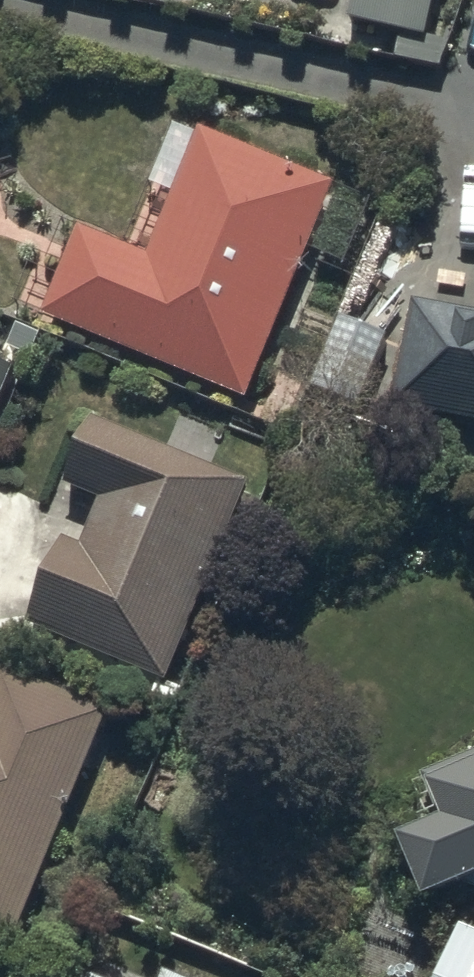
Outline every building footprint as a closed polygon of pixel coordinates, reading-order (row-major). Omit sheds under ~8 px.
[(348,32),(426,49),(437,0),(355,0),(348,32)] [(147,269),(77,241),(42,329),(251,411),(337,194),(198,139),(147,269)] [(411,301),(392,399),(473,415),(473,313),(411,301)] [(387,345),(338,327),(311,400),(360,419),(387,345)] [(18,383),(0,376),(0,426),(18,383)] [(94,431),(68,498),(100,510),(81,561),(61,553),(26,644),(171,700),(252,492),(94,431)] [(15,963),(109,727),(0,684),(0,957),(15,963)] [(424,769),(439,810),(393,829),(419,891),(456,876),(473,885),(473,748),(424,769)] [(456,920),(433,976),(473,976),(473,928),(456,920)]
